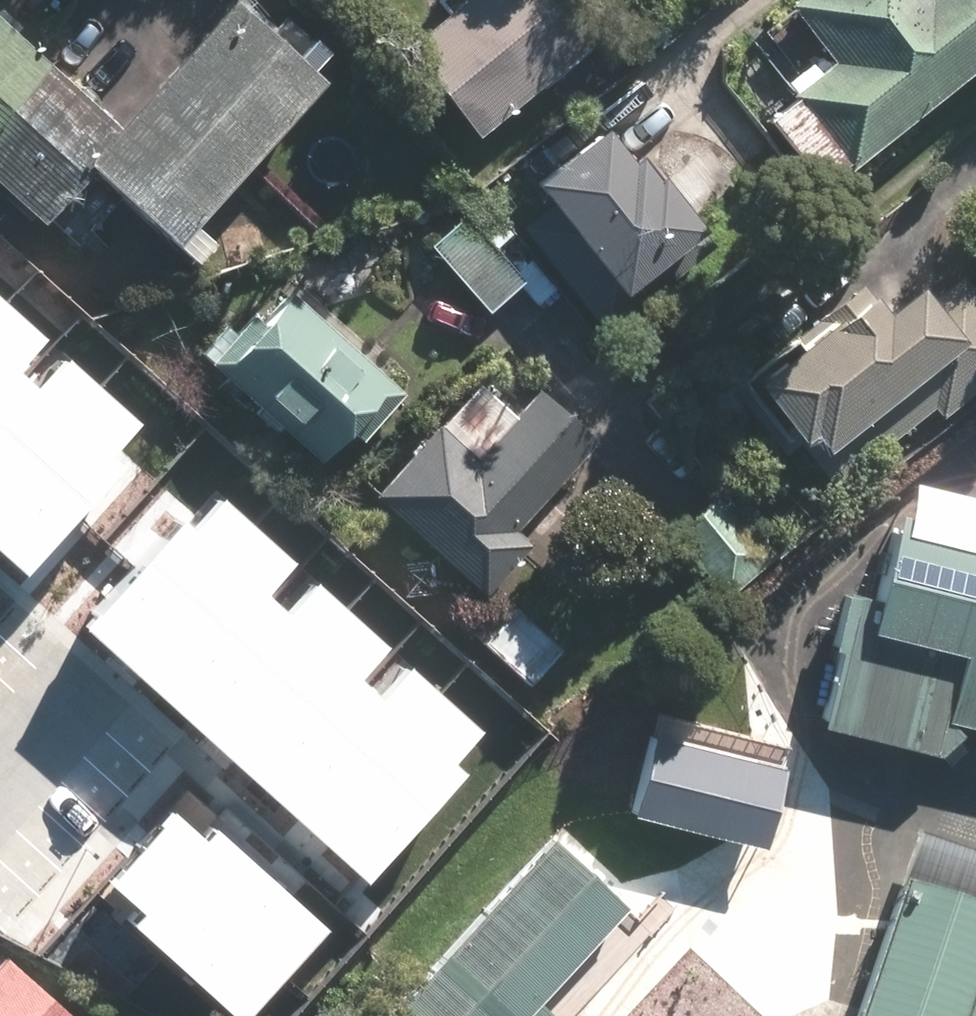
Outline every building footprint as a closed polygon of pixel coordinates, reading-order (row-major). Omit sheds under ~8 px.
[(331,78),(245,0),(234,0),(120,125),(88,159),(97,168),(200,261),(219,240),(199,222),(331,78)] [(562,0),(462,0),(407,41),(475,133),(595,45),(562,0)] [(975,68),(975,0),(796,0),(791,4),(836,61),(795,93),(798,97),(771,119),(827,187),(975,68)] [(49,220),(97,168),(88,159),(120,125),(0,16),(0,176),(49,220)] [(556,197),(522,223),(603,328),(714,242),(701,225),(705,222),(665,170),(661,173),(643,150),(634,157),(610,127),(542,179),(556,197)] [(467,210),(430,243),(491,311),(528,278),(467,210)] [(975,390),(975,286),(965,272),(935,296),(923,281),(890,307),(877,290),(873,293),(865,282),(827,312),(833,319),(758,378),(797,428),(794,431),(835,482),(934,405),(943,416),(975,390)] [(408,390),(294,288),(265,319),(257,312),(240,331),(230,323),(205,351),(263,404),(257,411),(277,429),(283,422),(325,459),(353,428),(364,438),(408,390)] [(27,583),(136,467),(118,450),(142,425),(72,360),(43,391),(21,371),(50,340),(0,293),(0,557),(27,583)] [(521,526),(598,437),(540,387),(518,412),(482,381),(446,423),(443,420),(376,497),(486,592),(534,537),(521,526)] [(213,482),(86,618),(371,882),(471,776),(456,762),(483,733),(415,670),(386,701),(362,679),(391,648),(322,583),(291,616),(267,594),(298,561),(213,482)] [(908,482),(899,514),(892,512),(869,593),(844,590),(815,724),(933,754),(966,728),(975,730),(975,498),(908,482)] [(728,597),(778,554),(723,491),(673,534),(728,597)] [(515,602),(482,638),(531,683),(564,648),(515,602)] [(794,767),(662,738),(644,821),(776,850),(794,767)] [(217,836),(210,845),(180,818),(117,889),(149,917),(139,928),(238,1015),(251,1015),(326,933),(217,836)] [(625,908),(552,842),(393,1015),(527,1015),(625,908)] [(886,847),(822,1015),(975,1015),(975,880),(886,847)] [(6,952),(0,959),(0,1015),(81,1015),(6,952)]
